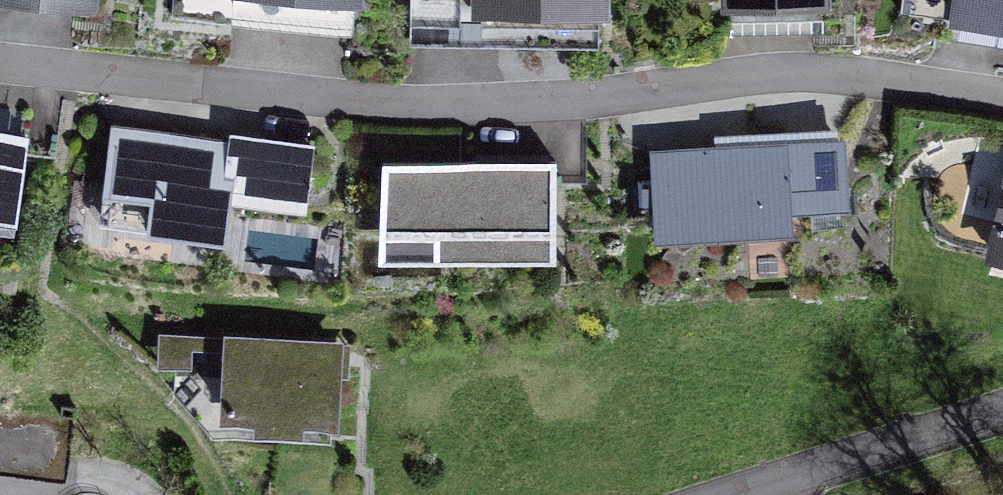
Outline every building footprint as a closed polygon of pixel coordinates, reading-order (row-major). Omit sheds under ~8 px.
[(99,22),(102,0),(0,0),(0,10),(99,22)] [(365,0),(225,0),(364,12),(365,0)] [(474,28),(610,30),(611,0),(475,0),(474,28)] [(723,19),(834,15),(834,0),(723,0),(723,19)] [(901,15),(951,22),(949,32),(1002,40),(1002,0),(903,0),(901,15)] [(228,144),(112,128),(99,236),(226,254),(230,210),(308,220),(315,148),(229,136),(228,144)] [(15,241),(29,139),(0,135),(0,239),(15,241)] [(846,143),(650,154),(654,248),(794,242),(792,220),(849,216),(846,143)] [(556,168),(380,169),(380,270),(556,270),(556,168)] [(985,272),(1002,275),(1002,182),(985,272)] [(303,435),(340,437),(346,346),(160,336),(158,372),(223,375),(220,431),(254,433),(254,443),(303,445),(303,435)]
